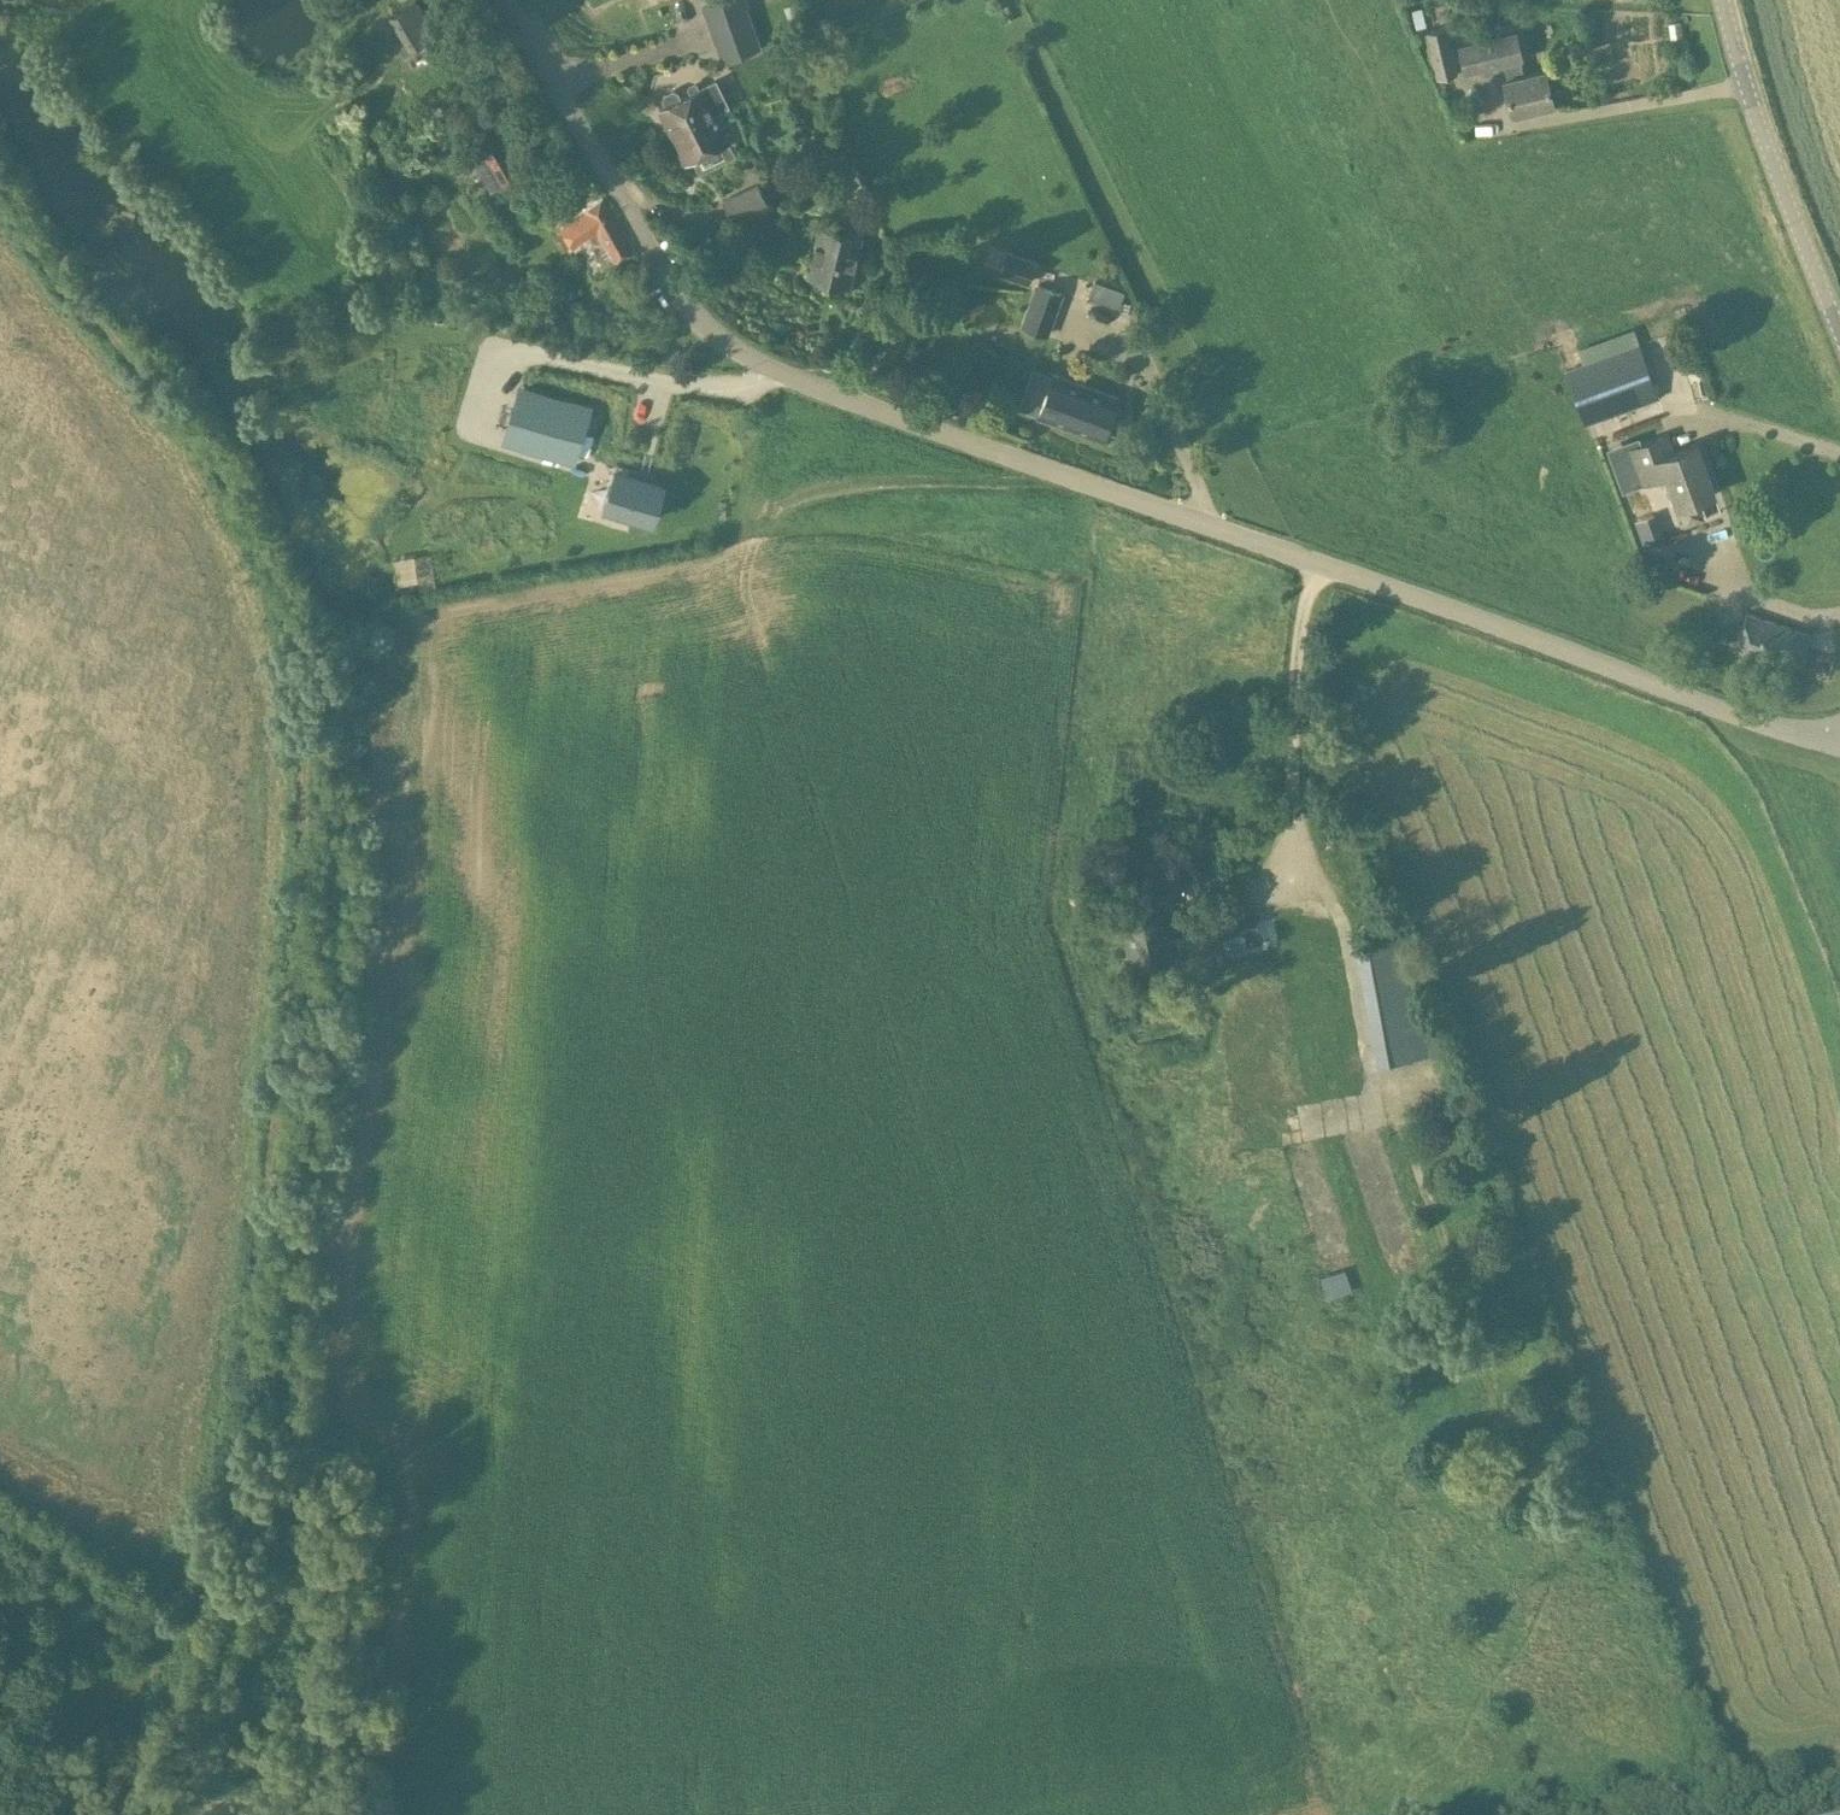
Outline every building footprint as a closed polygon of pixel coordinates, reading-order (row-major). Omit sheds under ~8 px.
[(412,48),(439,31),(420,0),(417,0),(392,16),(412,48)] [(746,0),(719,0),(702,6),(724,64),(764,49),(746,0)] [(1425,26),(1421,7),(1411,9),(1415,28),(1425,26)] [(1457,76),(1445,27),(1426,32),(1438,81),(1457,76)] [(1524,74),(1520,57),(1522,56),(1517,32),(1460,44),(1466,69),(1484,65),(1486,74),(1493,72),(1491,63),(1503,61),(1507,79),(1505,79),(1513,112),(1553,103),(1546,69),(1524,74)] [(716,112),(717,113),(730,106),(717,79),(700,88),(697,82),(694,81),(688,84),(687,87),(690,93),(681,97),(678,91),(672,89),(665,93),(662,99),(666,105),(660,108),(673,134),(716,112)] [(729,138),(717,113),(716,112),(673,134),(686,160),(729,138)] [(420,118),(423,125),(430,122),(427,116),(420,118)] [(524,175),(497,129),(494,131),(486,118),(469,129),(476,142),(465,148),(492,194),(524,175)] [(422,127),(427,140),(448,132),(443,119),(422,127)] [(809,173),(800,205),(824,212),(833,180),(809,173)] [(757,182),(725,196),(734,217),(766,202),(757,182)] [(566,250),(600,232),(615,261),(634,251),(605,198),(585,206),(587,209),(554,227),(566,250)] [(849,285),(861,236),(821,227),(809,275),(849,285)] [(1030,281),(1036,263),(1004,252),(998,270),(1030,281)] [(1038,280),(1022,326),(1047,335),(1062,289),(1038,280)] [(453,305),(475,308),(476,303),(454,299),(453,305)] [(1640,344),(1565,371),(1585,425),(1659,398),(1640,344)] [(1105,439),(1120,398),(1053,374),(1038,415),(1105,439)] [(506,435),(575,456),(589,410),(520,389),(506,435)] [(1679,504),(1685,522),(1703,516),(1696,498),(1715,491),(1697,443),(1671,452),(1665,435),(1637,445),(1639,451),(1615,460),(1626,489),(1666,474),(1678,505),(1679,504)] [(633,514),(652,520),(663,483),(617,469),(613,482),(606,506),(633,514)] [(1734,651),(1799,673),(1812,635),(1747,613),(1734,651)] [(1243,925),(1170,938),(1163,901),(1124,907),(1133,966),(1214,950),(1214,953),(1247,947),(1243,925)] [(1419,1008),(1405,931),(1356,940),(1368,1012),(1377,1063),(1437,1052),(1428,1006),(1419,1008)]
